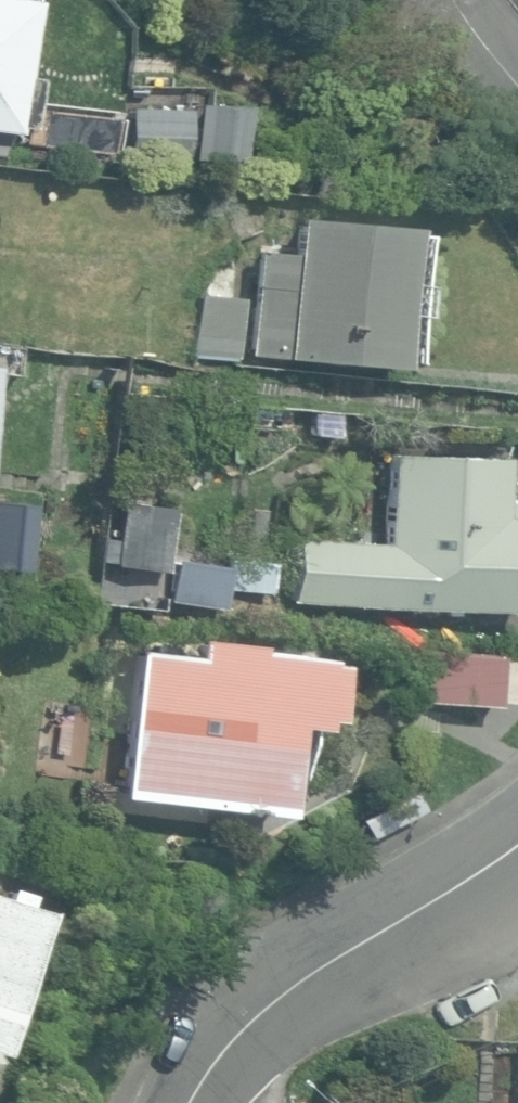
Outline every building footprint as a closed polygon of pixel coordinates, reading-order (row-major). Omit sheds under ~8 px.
[(9,138),(19,76),(17,76),(29,2),(19,0),(0,0),(0,136),(9,138)] [(237,97),(189,96),(188,152),(236,153),(237,97)] [(128,97),(126,149),(177,151),(179,99),(128,97)] [(246,354),(398,367),(407,266),(410,231),(293,221),(290,256),(255,253),(254,266),(246,354)] [(190,354),(231,357),(235,298),(195,295),(190,354)] [(292,600),(513,608),(517,516),(514,516),(514,498),(500,498),(502,457),(387,453),(384,542),(294,539),(292,600)] [(118,796),(274,814),(285,725),(309,728),(310,717),(322,719),(328,662),(317,661),(318,657),(252,650),(253,643),(195,636),(192,655),(136,649),(118,796)] [(411,699),(496,703),(499,652),(414,647),(411,699)] [(354,827),(365,845),(395,827),(385,809),(354,827)] [(31,909),(0,899),(0,1009),(31,909)]
